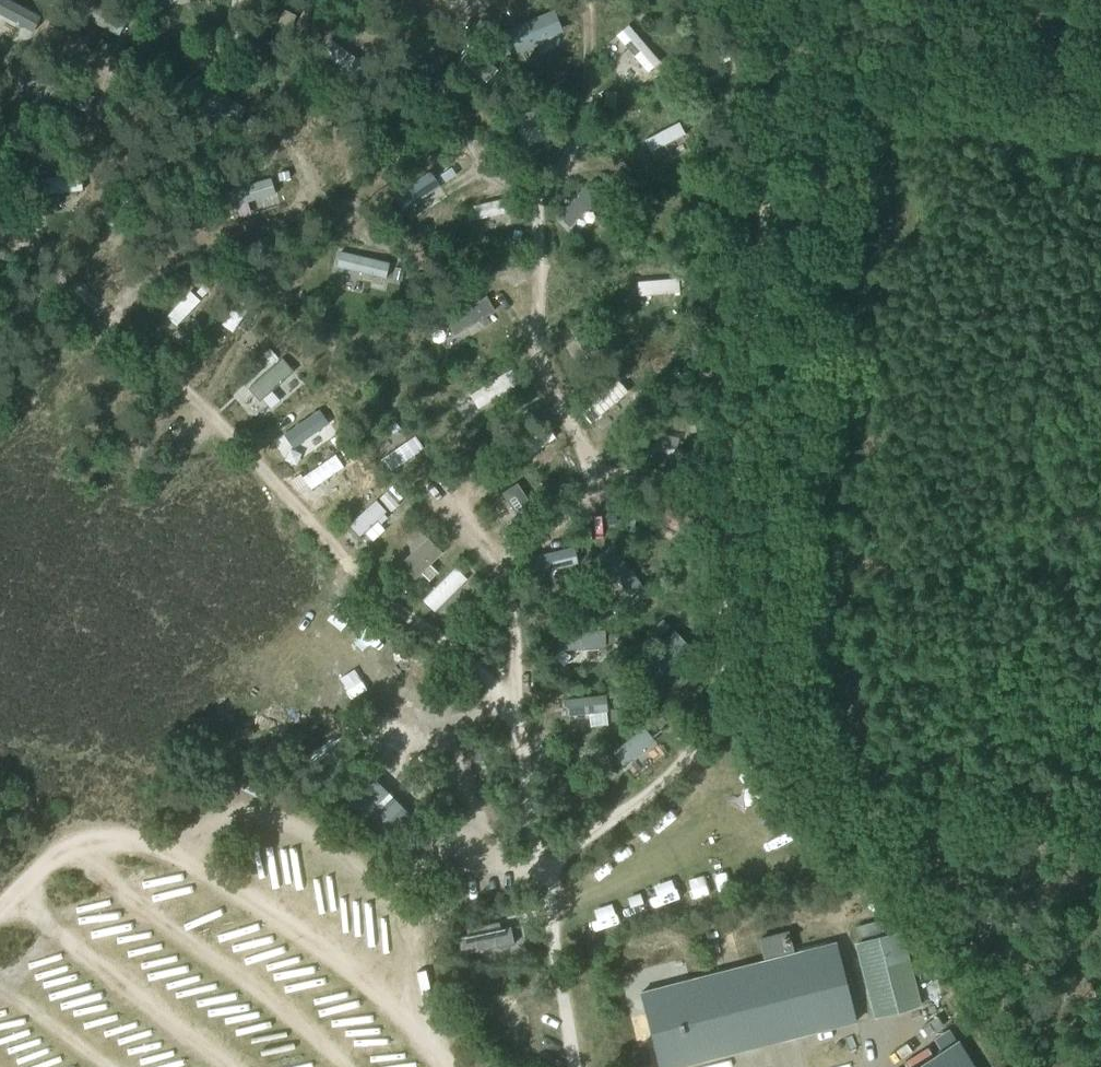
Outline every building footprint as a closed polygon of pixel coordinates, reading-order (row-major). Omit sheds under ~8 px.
[(554,14),(502,30),(511,61),(564,44),(554,14)] [(509,56),(504,42),(494,46),(500,60),(509,56)] [(701,47),(706,64),(723,60),(718,42),(701,47)] [(614,109),(616,94),(605,93),(604,108),(614,109)] [(513,108),(523,134),(546,126),(537,100),(513,108)] [(640,132),(647,149),(673,139),(666,122),(640,132)] [(46,168),(36,170),(38,178),(47,177),(46,168)] [(450,168),(439,175),(444,183),(455,175),(450,168)] [(288,171),(277,174),(279,181),(290,179),(288,171)] [(417,171),(391,195),(403,208),(429,184),(417,171)] [(468,195),(471,214),(493,210),(490,191),(468,195)] [(519,241),(521,232),(514,230),(511,239),(519,241)] [(392,279),(402,281),(405,270),(395,267),(392,279)] [(667,292),(666,273),(634,275),(634,294),(667,292)] [(205,282),(196,292),(202,297),(211,288),(205,282)] [(475,298),(483,293),(478,284),(470,289),(475,298)] [(235,287),(214,312),(228,324),(249,299),(235,287)] [(487,298),(437,323),(449,347),(499,321),(487,298)] [(277,359),(269,349),(263,354),(271,364),(277,359)] [(303,409),(271,441),(289,459),(321,427),(303,409)] [(387,428),(392,435),(400,430),(394,423),(387,428)] [(411,429),(379,450),(389,466),(422,444),(411,429)] [(528,451),(543,448),(540,433),(525,437),(528,451)] [(338,435),(330,440),(336,448),(343,443),(338,435)] [(334,449),(297,466),(306,484),(343,467),(334,449)] [(349,450),(342,454),(347,463),(354,458),(349,450)] [(386,492),(378,499),(390,512),(398,505),(386,492)] [(555,495),(543,503),(550,513),(562,504),(555,495)] [(646,517),(668,525),(674,506),(653,498),(646,517)] [(616,515),(606,516),(607,524),(617,524),(616,515)] [(635,530),(635,519),(626,519),(626,530),(635,530)] [(398,565),(410,580),(441,554),(428,539),(398,565)] [(528,564),(565,562),(564,546),(527,548),(528,564)] [(452,561),(418,594),(430,607),(465,574),(452,561)] [(427,579),(434,573),(428,567),(421,573),(427,579)] [(661,620),(649,631),(657,640),(669,629),(661,620)] [(576,643),(573,625),(558,628),(561,646),(576,643)] [(603,652),(586,653),(587,665),(604,663),(603,652)] [(622,709),(610,711),(611,723),(623,722),(622,709)] [(646,728),(653,723),(647,716),(641,721),(646,728)] [(646,729),(611,754),(625,773),(660,748),(646,729)] [(627,905),(650,904),(649,889),(626,890),(627,905)] [(880,920),(857,926),(860,938),(883,932),(880,920)] [(460,953),(514,942),(510,927),(457,937),(460,953)] [(857,944),(876,1018),(918,1007),(899,933),(857,944)] [(660,1066),(675,1066),(855,1021),(835,944),(641,994),(660,1066)] [(956,1042),(955,1043),(947,1030),(934,1039),(941,1051),(916,1066),(971,1066),(956,1042)]
